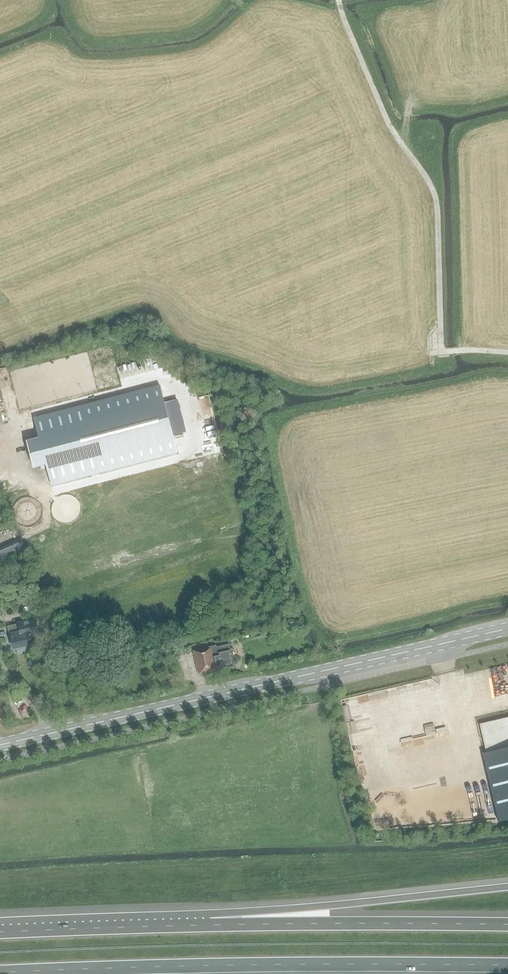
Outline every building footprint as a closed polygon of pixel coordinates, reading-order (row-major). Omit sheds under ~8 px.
[(161,387),(34,419),(40,440),(27,443),(28,444),(34,467),(34,468),(46,465),(52,485),(178,453),(161,387)] [(0,552),(0,565),(27,553),(23,542),(0,552)] [(33,644),(32,636),(39,635),(36,620),(10,626),(13,639),(12,639),(14,649),(33,644)] [(231,649),(229,644),(217,647),(216,646),(194,651),(199,674),(216,670),(216,671),(235,666),(231,649)] [(166,660),(155,662),(156,668),(167,665),(166,660)] [(494,680),(507,678),(507,670),(493,672),(494,680)] [(507,707),(474,715),(499,822),(507,819),(507,710),(507,707)] [(438,737),(416,740),(417,746),(439,743),(438,737)]
